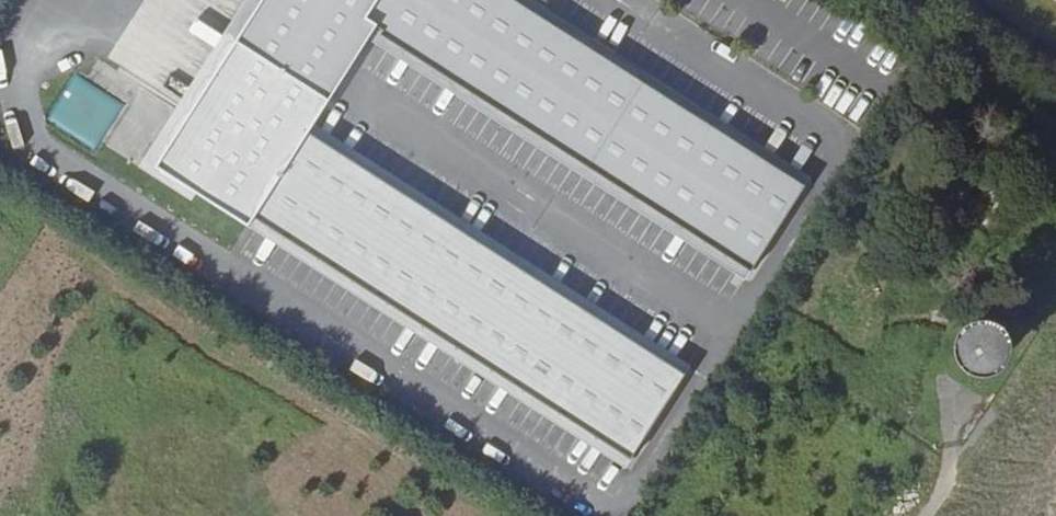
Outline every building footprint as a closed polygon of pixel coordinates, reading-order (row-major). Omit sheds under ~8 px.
[(144,170),(191,201),(195,195),(154,168),(262,0),(253,0),(144,170)] [(154,168),(195,195),(247,228),(253,219),(630,460),(685,374),(308,133),(313,125),(369,39),(376,27),(381,30),(377,35),(749,273),(804,187),(511,0),(262,0),(154,168)] [(804,187),(810,178),(530,0),(511,0),(804,187)] [(369,39),(745,279),(749,273),(377,35),(381,30),(376,27),(369,39)] [(47,121),(96,151),(125,105),(76,75),(47,121)] [(308,133),(685,374),(691,366),(313,125),(308,133)] [(253,219),(247,228),(625,469),(630,460),(253,219)] [(970,327),(974,373),(1020,369),(1016,323),(970,327)]
